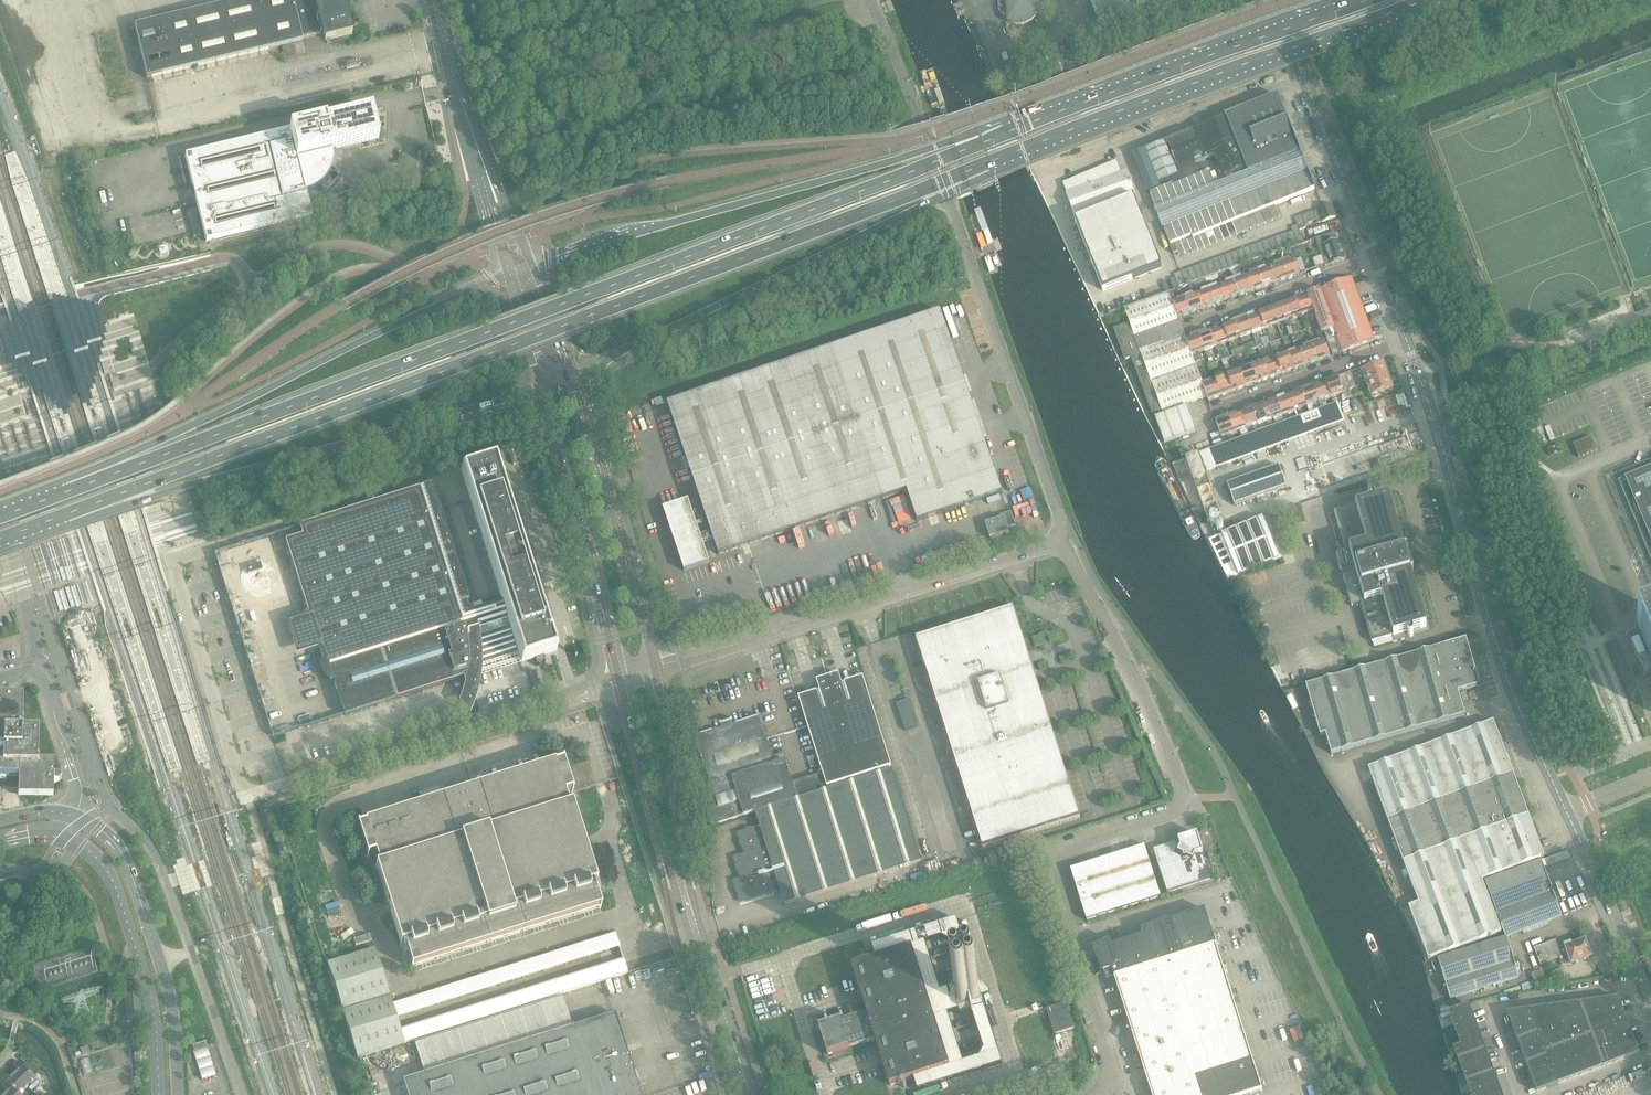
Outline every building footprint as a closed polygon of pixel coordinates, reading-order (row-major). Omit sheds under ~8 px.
[(134,26),(147,79),(302,41),(302,39),(323,34),(325,41),(352,34),(344,0),(243,0),(134,26)] [(1007,0),(999,0),(998,2),(999,10),(1003,18),(1008,22),(1007,0)] [(1008,21),(1008,22),(1010,23),(1011,23),(1012,24),(1014,24),(1017,25),(1018,25),(1021,25),(1023,25),(1024,24),(1026,24),(1028,23),(1030,22),(1032,20),(1033,19),(1035,18),(1036,16),(1037,15),(1038,13),(1039,10),(1039,9),(1039,7),(1039,5),(1039,4),(1039,3),(1039,1),(1039,0),(1007,0),(1008,21)] [(1094,17),(1105,13),(1101,0),(1088,0),(1094,17)] [(1105,13),(1117,8),(1114,0),(1101,0),(1105,13)] [(1117,8),(1128,4),(1127,0),(1114,0),(1117,8)] [(358,61),(345,64),(347,69),(359,66),(358,61)] [(1300,152),(1277,96),(1224,117),(1245,169),(1246,168),(1248,173),(1300,152)] [(292,130),(278,133),(278,134),(186,156),(196,201),(207,242),(311,216),(305,193),(307,192),(309,192),(312,191),(314,190),(315,189),(318,187),(321,185),(322,183),(323,182),(324,181),(326,180),(327,177),(328,175),(329,174),(330,172),(331,170),(331,168),(332,166),(332,164),(333,162),(333,161),(333,158),(333,156),(333,154),(332,152),(332,150),(378,139),(372,111),(324,122),(292,130)] [(1145,149),(1131,155),(1147,194),(1155,191),(1161,188),(1161,189),(1164,188),(1171,185),(1209,171),(1210,171),(1210,170),(1208,170),(1204,160),(1216,155),(1225,177),(1245,169),(1224,117),(1223,118),(1222,118),(1164,142),(1178,175),(1159,183),(1145,149)] [(1159,183),(1178,175),(1164,142),(1145,149),(1159,183)] [(1304,163),(1300,152),(1248,173),(1246,168),(1245,169),(1225,177),(1216,155),(1204,160),(1208,170),(1207,170),(1214,188),(1207,190),(1200,193),(1192,196),(1185,199),(1178,202),(1171,205),(1164,207),(1156,210),(1160,219),(1164,229),(1171,226),(1178,223),(1185,220),(1192,217),(1200,214),(1207,211),(1214,209),(1221,206),(1228,203),(1235,200),(1242,197),(1248,195),(1255,192),(1261,190),(1268,187),(1274,184),(1281,182),(1288,179),(1294,176),(1301,174),(1308,171),(1304,163)] [(1066,193),(1075,218),(1135,197),(1126,172),(1120,174),(1115,162),(1063,183),(1066,193)] [(1315,189),(1308,171),(1301,174),(1308,192),(1315,189)] [(1214,188),(1208,173),(1201,176),(1207,190),(1214,188)] [(1308,192),(1301,174),(1294,176),(1302,195),(1308,192)] [(1207,190),(1201,176),(1194,179),(1200,193),(1207,190)] [(1302,195),(1294,176),(1288,179),(1295,197),(1302,195)] [(1200,193),(1194,179),(1187,182),(1192,196),(1200,193)] [(1295,197),(1288,179),(1281,182),(1288,200),(1295,197)] [(1192,196),(1187,182),(1179,185),(1185,199),(1192,196)] [(1288,200),(1281,182),(1274,184),(1282,203),(1288,200)] [(1282,203),(1274,184),(1268,187),(1275,205),(1282,203)] [(1178,202),(1172,187),(1171,185),(1164,188),(1171,205),(1178,202)] [(1185,199),(1179,185),(1172,187),(1178,202),(1185,199)] [(1275,205),(1268,187),(1261,190),(1269,208),(1275,206),(1275,205)] [(1171,205),(1164,188),(1161,189),(1157,191),(1164,207),(1171,205)] [(1269,208),(1261,190),(1255,192),(1262,211),(1267,209),(1269,208)] [(1164,207),(1157,191),(1150,194),(1156,210),(1164,207)] [(1262,211),(1255,192),(1248,195),(1256,213),(1260,211),(1262,211)] [(1256,213),(1248,195),(1242,197),(1249,216),(1253,214),(1256,213)] [(1249,216),(1242,197),(1235,200),(1242,218),(1246,217),(1249,216)] [(1133,198),(1075,221),(1076,224),(1086,249),(1092,264),(1102,288),(1103,291),(1161,268),(1133,198)] [(1242,218),(1235,200),(1228,203),(1236,221),(1239,220),(1242,218)] [(1236,221),(1228,203),(1221,206),(1229,224),(1232,223),(1236,221)] [(1313,212),(1301,216),(1304,224),(1310,222),(1316,220),(1317,223),(1320,222),(1321,222),(1322,223),(1336,217),(1331,205),(1323,208),(1313,212)] [(1229,224),(1221,206),(1214,209),(1221,227),(1226,225),(1229,224)] [(1279,218),(1275,206),(1269,208),(1267,209),(1272,221),(1279,218)] [(195,209),(188,211),(189,219),(197,217),(195,209)] [(1221,227),(1214,209),(1207,211),(1214,230),(1219,228),(1221,227)] [(1272,221),(1267,209),(1262,211),(1260,211),(1265,224),(1272,221)] [(1214,230),(1207,211),(1200,214),(1207,233),(1213,231),(1214,230)] [(1265,224),(1260,211),(1256,213),(1253,214),(1258,227),(1265,224)] [(1207,233),(1200,214),(1192,217),(1200,236),(1206,233),(1207,233)] [(1258,227),(1253,214),(1249,216),(1246,217),(1251,229),(1258,227)] [(1306,229),(1301,216),(1295,218),(1298,226),(1299,231),(1306,229)] [(1200,236),(1192,217),(1185,220),(1192,236),(1193,239),(1193,238),(1200,236)] [(1251,229),(1246,217),(1242,218),(1239,220),(1244,232),(1251,229)] [(1192,236),(1185,220),(1178,223),(1185,239),(1186,239),(1192,236)] [(1244,232),(1239,220),(1236,221),(1232,223),(1237,235),(1244,232)] [(1185,239),(1178,223),(1171,226),(1177,242),(1180,241),(1185,239)] [(1237,235),(1232,223),(1229,224),(1226,225),(1230,238),(1237,235)] [(1230,238),(1226,225),(1221,227),(1219,228),(1224,240),(1230,238)] [(1177,242),(1171,226),(1164,229),(1170,245),(1174,244),(1177,242)] [(1303,242),(1299,231),(1298,226),(1291,228),(1293,232),(1297,244),(1303,242)] [(1224,240),(1219,228),(1214,230),(1213,231),(1217,243),(1224,240)] [(1217,243),(1213,231),(1207,233),(1206,233),(1211,245),(1217,243)] [(1297,244),(1293,232),(1287,234),(1291,247),(1297,244)] [(1211,245),(1206,233),(1200,236),(1204,248),(1211,245)] [(1337,240),(1334,233),(1315,239),(1325,266),(1331,264),(1332,265),(1345,260),(1337,240)] [(1291,247),(1287,234),(1280,236),(1285,249),(1291,247)] [(1204,248),(1200,236),(1193,238),(1198,251),(1204,248)] [(1285,249),(1280,236),(1274,239),(1279,251),(1285,249)] [(1198,251),(1193,238),(1193,239),(1187,241),(1191,251),(1192,253),(1198,251)] [(1191,251),(1187,241),(1186,239),(1185,239),(1180,241),(1185,253),(1191,251)] [(1279,251),(1274,239),(1268,241),(1272,253),(1279,251)] [(1185,253),(1180,241),(1177,242),(1174,244),(1175,246),(1177,253),(1179,256),(1185,253)] [(1272,253),(1268,241),(1262,243),(1266,256),(1272,253)] [(1266,256),(1262,243),(1255,245),(1260,258),(1266,256)] [(1260,258),(1255,245),(1249,248),(1254,260),(1260,258)] [(1300,247),(1293,250),(1296,258),(1303,255),(1300,247)] [(1254,260),(1249,248),(1243,250),(1247,262),(1254,260)] [(1287,260),(1281,262),(1287,279),(1300,274),(1293,258),(1290,249),(1288,250),(1284,251),(1287,260)] [(1247,262),(1243,250),(1237,252),(1241,265),(1247,262)] [(1241,265),(1237,252),(1230,254),(1235,267),(1241,265)] [(1235,267),(1230,254),(1224,257),(1229,269),(1235,267)] [(1271,256),(1266,257),(1269,267),(1275,283),(1287,279),(1281,262),(1274,265),(1271,256)] [(1229,269),(1224,257),(1218,259),(1222,271),(1229,269)] [(1300,258),(1296,260),(1300,272),(1305,270),(1300,258)] [(1222,271),(1218,259),(1212,261),(1216,274),(1222,271)] [(1216,274),(1212,261),(1205,263),(1210,276),(1216,274)] [(1210,276),(1205,263),(1199,266),(1204,278),(1210,276)] [(1204,278),(1199,266),(1193,268),(1197,280),(1204,278)] [(1269,267),(1257,271),(1263,288),(1275,283),(1269,267)] [(1197,280),(1193,268),(1187,270),(1191,283),(1197,280)] [(1191,283),(1187,270),(1181,272),(1185,285),(1191,283)] [(1257,271),(1245,275),(1251,292),(1263,288),(1257,271)] [(1181,272),(1174,275),(1179,287),(1185,285),(1181,272)] [(1217,275),(1205,280),(1207,284),(1219,279),(1217,275)] [(1245,275),(1233,280),(1239,296),(1251,292),(1245,275)] [(1307,295),(1313,311),(1317,321),(1319,326),(1321,333),(1324,332),(1327,341),(1337,337),(1342,352),(1374,341),(1352,278),(1307,295)] [(1205,280),(1194,284),(1195,288),(1207,284),(1205,280)] [(1233,280),(1221,284),(1227,301),(1239,296),(1233,280)] [(1192,295),(1184,297),(1191,314),(1203,310),(1196,293),(1197,293),(1195,288),(1194,284),(1188,286),(1192,295)] [(1221,284),(1208,289),(1215,305),(1227,301),(1221,284)] [(1208,289),(1196,293),(1203,310),(1215,305),(1208,289)] [(1175,290),(1169,292),(1172,302),(1178,318),(1179,318),(1191,314),(1184,297),(1178,299),(1175,290)] [(1169,292),(1124,309),(1129,323),(1114,329),(1125,360),(1131,358),(1153,416),(1162,413),(1207,397),(1202,384),(1200,377),(1197,370),(1195,364),(1192,355),(1186,339),(1183,332),(1181,326),(1181,325),(1179,318),(1178,318),(1172,302),(1169,292)] [(1307,295),(1295,299),(1301,316),(1313,311),(1307,295)] [(1295,299),(1283,304),(1289,320),(1301,316),(1295,299)] [(1283,304),(1271,308),(1277,325),(1289,320),(1283,304)] [(1271,308),(1259,312),(1265,329),(1277,325),(1271,308)] [(689,501),(663,509),(685,572),(710,563),(704,545),(714,541),(719,555),(907,491),(917,521),(978,501),(1002,493),(940,312),(668,405),(702,507),(692,510),(689,501)] [(1259,312),(1246,317),(1252,333),(1265,329),(1259,312)] [(1246,317),(1234,321),(1240,338),(1252,333),(1246,317)] [(1234,321),(1222,326),(1228,342),(1240,338),(1234,321)] [(1317,321),(1304,325),(1306,330),(1314,327),(1319,326),(1317,321)] [(1222,326),(1210,330),(1216,347),(1221,361),(1226,359),(1230,358),(1228,352),(1224,353),(1221,345),(1228,342),(1222,326)] [(1297,326),(1291,328),(1294,335),(1300,333),(1297,326)] [(1210,330),(1198,334),(1204,351),(1216,347),(1210,330)] [(1300,333),(1294,335),(1298,344),(1303,342),(1300,333)] [(1198,334),(1186,339),(1192,355),(1204,351),(1198,334)] [(1336,338),(1327,341),(1333,356),(1341,353),(1336,338)] [(1324,340),(1311,345),(1318,361),(1330,357),(1324,340)] [(1311,345),(1299,349),(1305,366),(1318,361),(1311,345)] [(1299,349),(1287,353),(1293,370),(1305,366),(1299,349)] [(1270,360),(1263,362),(1269,379),(1281,374),(1275,358),(1273,353),(1268,354),(1270,360)] [(1287,353),(1275,358),(1281,374),(1293,370),(1287,353)] [(1261,357),(1249,361),(1251,366),(1257,383),(1269,379),(1263,362),(1261,357)] [(1226,359),(1221,361),(1225,370),(1230,368),(1226,359)] [(1370,365),(1355,371),(1357,376),(1363,374),(1367,384),(1387,376),(1387,375),(1387,373),(1386,370),(1385,369),(1383,363),(1370,368),(1370,365)] [(1251,366),(1239,371),(1245,388),(1257,383),(1251,366)] [(1203,368),(1197,370),(1200,377),(1206,375),(1203,368)] [(1239,371),(1227,375),(1233,392),(1245,388),(1239,371)] [(1349,390),(1355,388),(1350,373),(1344,375),(1349,390)] [(1227,375),(1215,380),(1221,396),(1233,392),(1227,375)] [(1344,375),(1337,377),(1343,394),(1346,400),(1352,397),(1349,390),(1344,375)] [(1381,396),(1380,394),(1392,389),(1390,384),(1390,382),(1389,379),(1388,377),(1387,376),(1367,384),(1372,399),(1381,396)] [(1337,377),(1325,382),(1331,398),(1343,394),(1337,377)] [(1215,380),(1202,384),(1207,397),(1208,401),(1221,396),(1215,380)] [(1325,382),(1313,386),(1321,409),(1328,406),(1325,400),(1331,398),(1325,382)] [(1313,386),(1301,390),(1307,407),(1309,413),(1321,409),(1313,386)] [(1301,390),(1289,395),(1295,411),(1307,407),(1301,390)] [(1289,395),(1276,399),(1283,416),(1295,411),(1289,395)] [(1276,399),(1264,404),(1270,420),(1274,419),(1275,424),(1283,421),(1282,416),(1283,416),(1276,399)] [(1337,403),(1199,454),(1206,472),(1207,472),(1206,472),(1308,435),(1344,422),(1337,403)] [(1264,404),(1252,408),(1258,425),(1266,422),(1268,428),(1273,426),(1270,420),(1264,404)] [(1186,407),(1155,418),(1164,443),(1195,432),(1186,407)] [(1252,408),(1240,412),(1248,435),(1255,433),(1253,427),(1258,425),(1252,408)] [(1240,412),(1228,417),(1234,433),(1240,431),(1242,438),(1248,435),(1240,412)] [(1216,421),(1222,438),(1224,444),(1230,442),(1227,436),(1234,433),(1228,417),(1216,421)] [(1591,437),(1574,444),(1579,458),(1597,451),(1591,437)] [(514,445),(507,447),(513,465),(519,463),(520,463),(515,448),(514,445)] [(1547,450),(1550,457),(1562,452),(1559,445),(1547,450)] [(302,536),(285,541),(322,659),(321,662),(320,665),(320,668),(320,671),(321,674),(323,676),(324,679),(327,681),(329,682),(330,683),(333,681),(344,715),(377,705),(386,702),(459,679),(463,678),(464,682),(464,684),(459,700),(458,703),(469,714),(470,714),(470,713),(476,700),(479,686),(482,662),(518,651),(518,652),(522,664),(534,660),(536,667),(537,667),(536,664),(543,661),(544,664),(545,664),(543,657),(555,654),(551,642),(550,640),(546,627),(545,624),(504,495),(503,492),(503,490),(498,476),(498,474),(494,463),(487,465),(485,466),(471,470),(469,471),(462,473),(465,485),(466,487),(470,501),(471,503),(472,505),(502,602),(473,611),(472,610),(471,610),(471,609),(470,609),(469,609),(468,609),(466,602),(469,601),(432,484),(419,488),(299,526),(299,527),(302,536)] [(1279,466),(1227,485),(1234,506),(1286,487),(1279,466)] [(1650,467),(1644,470),(1637,472),(1631,475),(1625,477),(1618,480),(1624,495),(1630,510),(1650,560),(1650,467)] [(1370,496),(1333,506),(1335,512),(1334,512),(1345,551),(1336,553),(1352,607),(1361,604),(1372,643),(1373,648),(1393,643),(1404,639),(1411,637),(1412,637),(1413,636),(1413,635),(1413,634),(1412,631),(1426,627),(1411,573),(1413,572),(1411,564),(1413,564),(1412,560),(1411,557),(1409,558),(1407,550),(1404,551),(1389,496),(1375,500),(1374,500),(1374,499),(1374,498),(1373,498),(1373,497),(1372,497),(1372,496),(1371,496),(1370,496)] [(1216,504),(1203,509),(1208,521),(1221,517),(1216,504)] [(1001,519),(986,524),(991,539),(1010,533),(1008,528),(1016,525),(1012,512),(1003,514),(1000,515),(1001,519)] [(1262,518),(1221,535),(1238,576),(1279,560),(1262,518)] [(1014,608),(916,639),(982,848),(1080,817),(1031,664),(1033,664),(1035,665),(1038,664),(1039,662),(1035,650),(1033,649),(1030,650),(1029,652),(1028,652),(1014,608)] [(1648,619),(1642,622),(1635,624),(1639,633),(1644,645),(1647,654),(1649,659),(1650,662),(1650,618),(1648,619)] [(1639,635),(1631,639),(1638,655),(1645,652),(1639,635)] [(1465,716),(1458,692),(1479,686),(1466,640),(1306,686),(1320,736),(1326,734),(1331,754),(1465,716)] [(839,674),(816,681),(820,691),(799,698),(800,704),(827,788),(892,767),(863,678),(842,684),(839,674)] [(6,787),(18,787),(18,797),(53,797),(53,783),(58,783),(62,780),(58,776),(53,776),(54,762),(38,762),(38,730),(22,730),(23,698),(9,698),(9,693),(5,690),(2,693),(2,698),(0,698),(0,781),(6,781),(6,787)] [(1474,692),(1468,694),(1470,702),(1477,700),(1474,692)] [(910,700),(896,704),(905,731),(918,727),(911,705),(910,700)] [(695,737),(710,784),(700,787),(700,788),(712,826),(739,818),(755,813),(798,799),(806,796),(826,790),(821,774),(792,783),(785,760),(774,764),(759,716),(733,725),(731,721),(732,720),(730,721),(723,724),(719,724),(721,724),(722,728),(695,737)] [(1493,722),(1368,769),(1388,821),(1513,774),(1493,722)] [(574,916),(574,915),(599,908),(600,908),(600,909),(601,908),(593,885),(596,884),(596,883),(595,883),(570,807),(571,806),(571,805),(568,806),(564,794),(571,792),(571,793),(572,793),(562,761),(561,761),(562,762),(554,764),(554,763),(553,763),(553,764),(474,789),(469,791),(466,784),(449,790),(451,797),(366,824),(366,823),(365,823),(365,824),(358,826),(358,825),(357,826),(367,858),(368,857),(375,854),(378,866),(375,867),(376,868),(377,868),(401,944),(400,945),(400,946),(404,945),(411,968),(412,968),(413,967),(436,959),(436,960),(437,960),(437,959),(462,951),(462,952),(463,951),(487,943),(487,944),(488,943),(523,932),(525,932),(524,931),(548,924),(549,924),(550,924),(550,923),(573,916),(573,917),(574,916)] [(738,872),(740,879),(734,881),(736,890),(737,895),(738,895),(741,904),(746,902),(746,903),(751,902),(751,901),(767,896),(768,897),(773,895),(772,894),(780,892),(785,905),(921,862),(892,769),(826,790),(806,796),(798,799),(755,813),(760,826),(752,829),(751,828),(746,830),(747,831),(738,834),(740,843),(741,848),(742,848),(744,855),(734,858),(737,867),(736,867),(737,872),(738,872)] [(1513,774),(1388,821),(1403,862),(1528,816),(1513,774)] [(1403,862),(1418,903),(1408,907),(1428,960),(1501,932),(1482,880),(1544,857),(1528,816),(1403,862)] [(1197,835),(1178,841),(1179,844),(1176,845),(1175,843),(1153,850),(1167,893),(1210,879),(1203,857),(1201,858),(1200,855),(1203,854),(1197,835)] [(1091,862),(1091,863),(1081,867),(1081,865),(1081,866),(1081,867),(1071,870),(1070,869),(1087,922),(1087,921),(1097,918),(1097,919),(1098,919),(1097,917),(1108,914),(1108,915),(1108,914),(1118,911),(1118,912),(1119,912),(1118,911),(1129,908),(1129,909),(1129,908),(1129,907),(1139,904),(1139,905),(1140,905),(1139,904),(1150,901),(1150,902),(1150,901),(1160,897),(1161,899),(1161,898),(1144,845),(1144,846),(1144,847),(1134,850),(1133,849),(1134,850),(1123,853),(1123,852),(1123,853),(1113,857),(1112,855),(1112,856),(1112,857),(1102,860),(1102,859),(1102,860),(1092,863),(1091,862)] [(1091,949),(1093,952),(1103,973),(1104,975),(1105,976),(1106,977),(1107,977),(1108,977),(1113,975),(1151,1094),(1248,1094),(1262,1090),(1225,976),(1204,910),(1141,930),(1143,937),(1112,946),(1110,940),(1091,949)] [(852,1052),(851,1049),(876,1041),(890,1087),(913,1080),(918,1093),(1003,1066),(983,1005),(980,994),(989,991),(988,989),(979,992),(956,920),(871,947),(875,960),(852,967),(867,1013),(842,1021),(841,1018),(815,1026),(826,1060),(852,1052)] [(372,934),(355,939),(357,945),(374,940),(372,934)] [(1506,938),(1438,959),(1450,1000),(1518,979),(1506,938)] [(1555,941),(1535,949),(1541,965),(1559,958),(1563,957),(1559,948),(1558,949),(1555,941)] [(1559,948),(1563,957),(1559,958),(1562,966),(1571,965),(1591,957),(1591,956),(1592,956),(1592,954),(1590,950),(1589,948),(1588,949),(1585,941),(1571,946),(1570,944),(1559,948)] [(374,949),(327,964),(356,1059),(404,1044),(399,1030),(374,949)] [(1561,969),(1544,975),(1547,982),(1563,975),(1561,969)] [(1542,970),(1530,974),(1535,987),(1547,982),(1542,970)] [(140,1021),(139,994),(126,995),(129,1009),(126,1009),(127,1021),(140,1021)] [(1528,1010),(1506,1013),(1513,1030),(1517,1041),(1521,1054),(1526,1065),(1530,1076),(1536,1093),(1557,1085),(1569,1080),(1582,1075),(1595,1070),(1609,1065),(1623,1060),(1639,1054),(1628,1025),(1618,998),(1600,1000),(1528,1010)] [(1469,1005),(1449,1012),(1453,1023),(1473,1016),(1469,1005)] [(614,1014),(572,1028),(424,1075),(403,1082),(407,1094),(640,1094),(614,1014)] [(1473,1016),(1453,1023),(1457,1034),(1477,1027),(1473,1016)] [(1477,1027),(1457,1034),(1461,1046),(1481,1038),(1477,1027)] [(1461,1046),(1454,1048),(1458,1060),(1485,1049),(1481,1038),(1461,1046)] [(193,1046),(194,1051),(207,1047),(206,1042),(193,1046)] [(87,1046),(80,1048),(82,1054),(89,1052),(87,1046)] [(194,1051),(192,1052),(195,1061),(210,1056),(207,1047),(194,1051)] [(1485,1049),(1458,1060),(1462,1071),(1490,1061),(1485,1049)] [(210,1056),(195,1061),(199,1071),(214,1067),(210,1056)] [(13,1065),(20,1072),(15,1076),(27,1088),(28,1090),(29,1089),(31,1092),(32,1091),(31,1091),(39,1083),(37,1081),(36,1080),(34,1078),(27,1071),(16,1061),(13,1065)] [(1490,1061),(1462,1071),(1467,1082),(1494,1072),(1490,1061)] [(32,1067),(27,1071),(34,1078),(38,1073),(32,1067)] [(214,1067),(199,1071),(202,1081),(217,1076),(214,1067)] [(1494,1072),(1467,1082),(1471,1094),(1498,1084),(1494,1072)] [(24,1090),(27,1088),(15,1076),(11,1081),(4,1074),(1,1077),(0,1077),(0,1078),(6,1083),(18,1094),(22,1094),(25,1091),(24,1090)] [(9,1094),(8,1094),(18,1094),(6,1083),(2,1087),(9,1094)] [(1471,1094),(1502,1094),(1498,1084),(1471,1094)]
